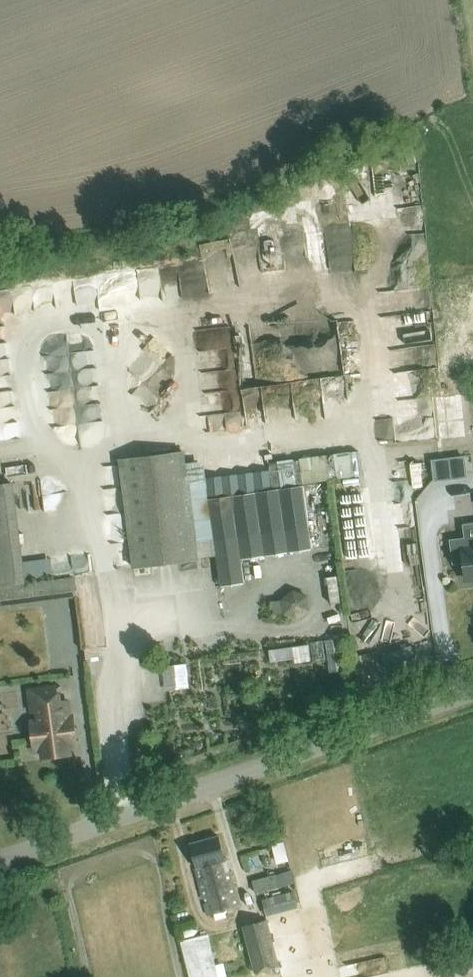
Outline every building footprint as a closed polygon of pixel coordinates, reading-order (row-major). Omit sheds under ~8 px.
[(205,261),(162,264),(164,290),(207,287),(205,261)] [(16,311),(12,287),(0,289),(0,358),(8,357),(2,313),(16,311)] [(141,356),(132,364),(144,379),(175,353),(159,334),(137,352),(141,356)] [(208,412),(211,432),(248,427),(248,425),(267,422),(261,384),(239,387),(234,345),(214,348),(222,410),(208,412)] [(463,405),(461,392),(434,396),(441,436),(461,432),(457,407),(463,405)] [(20,435),(18,421),(11,422),(12,431),(0,432),(0,437),(20,435)] [(132,569),(196,560),(182,453),(118,461),(132,569)] [(468,478),(465,456),(431,460),(434,482),(468,478)] [(274,490),(271,470),(204,478),(212,541),(197,543),(199,557),(217,555),(221,586),(244,583),(241,558),(310,549),(302,487),(274,490)] [(24,583),(12,482),(0,484),(0,586),(24,583)] [(121,486),(106,488),(112,544),(127,542),(121,486)] [(472,580),(472,526),(464,526),(465,540),(452,541),(454,566),(466,564),(468,580),(472,580)] [(24,583),(0,586),(0,608),(79,598),(76,576),(24,583)] [(308,595),(293,590),(281,599),(283,614),(298,620),(311,610),(308,595)] [(340,658),(338,640),(268,644),(269,663),(340,658)] [(188,686),(187,663),(164,664),(165,687),(188,686)] [(67,746),(77,745),(74,725),(70,726),(66,701),(58,702),(56,688),(29,691),(31,707),(37,706),(40,730),(31,731),(33,751),(43,749),(43,754),(68,750),(67,746)] [(207,915),(238,907),(228,873),(225,874),(221,862),(224,861),(218,836),(189,844),(196,869),(194,869),(207,915)] [(291,863),(282,837),(263,843),(264,847),(243,853),(250,876),(291,863)] [(256,894),(279,888),(276,875),(252,881),(256,894)] [(265,920),(242,926),(254,972),(278,966),(265,920)] [(190,976),(219,976),(208,932),(180,939),(190,976)] [(388,956),(344,958),(345,975),(389,973),(388,956)]
